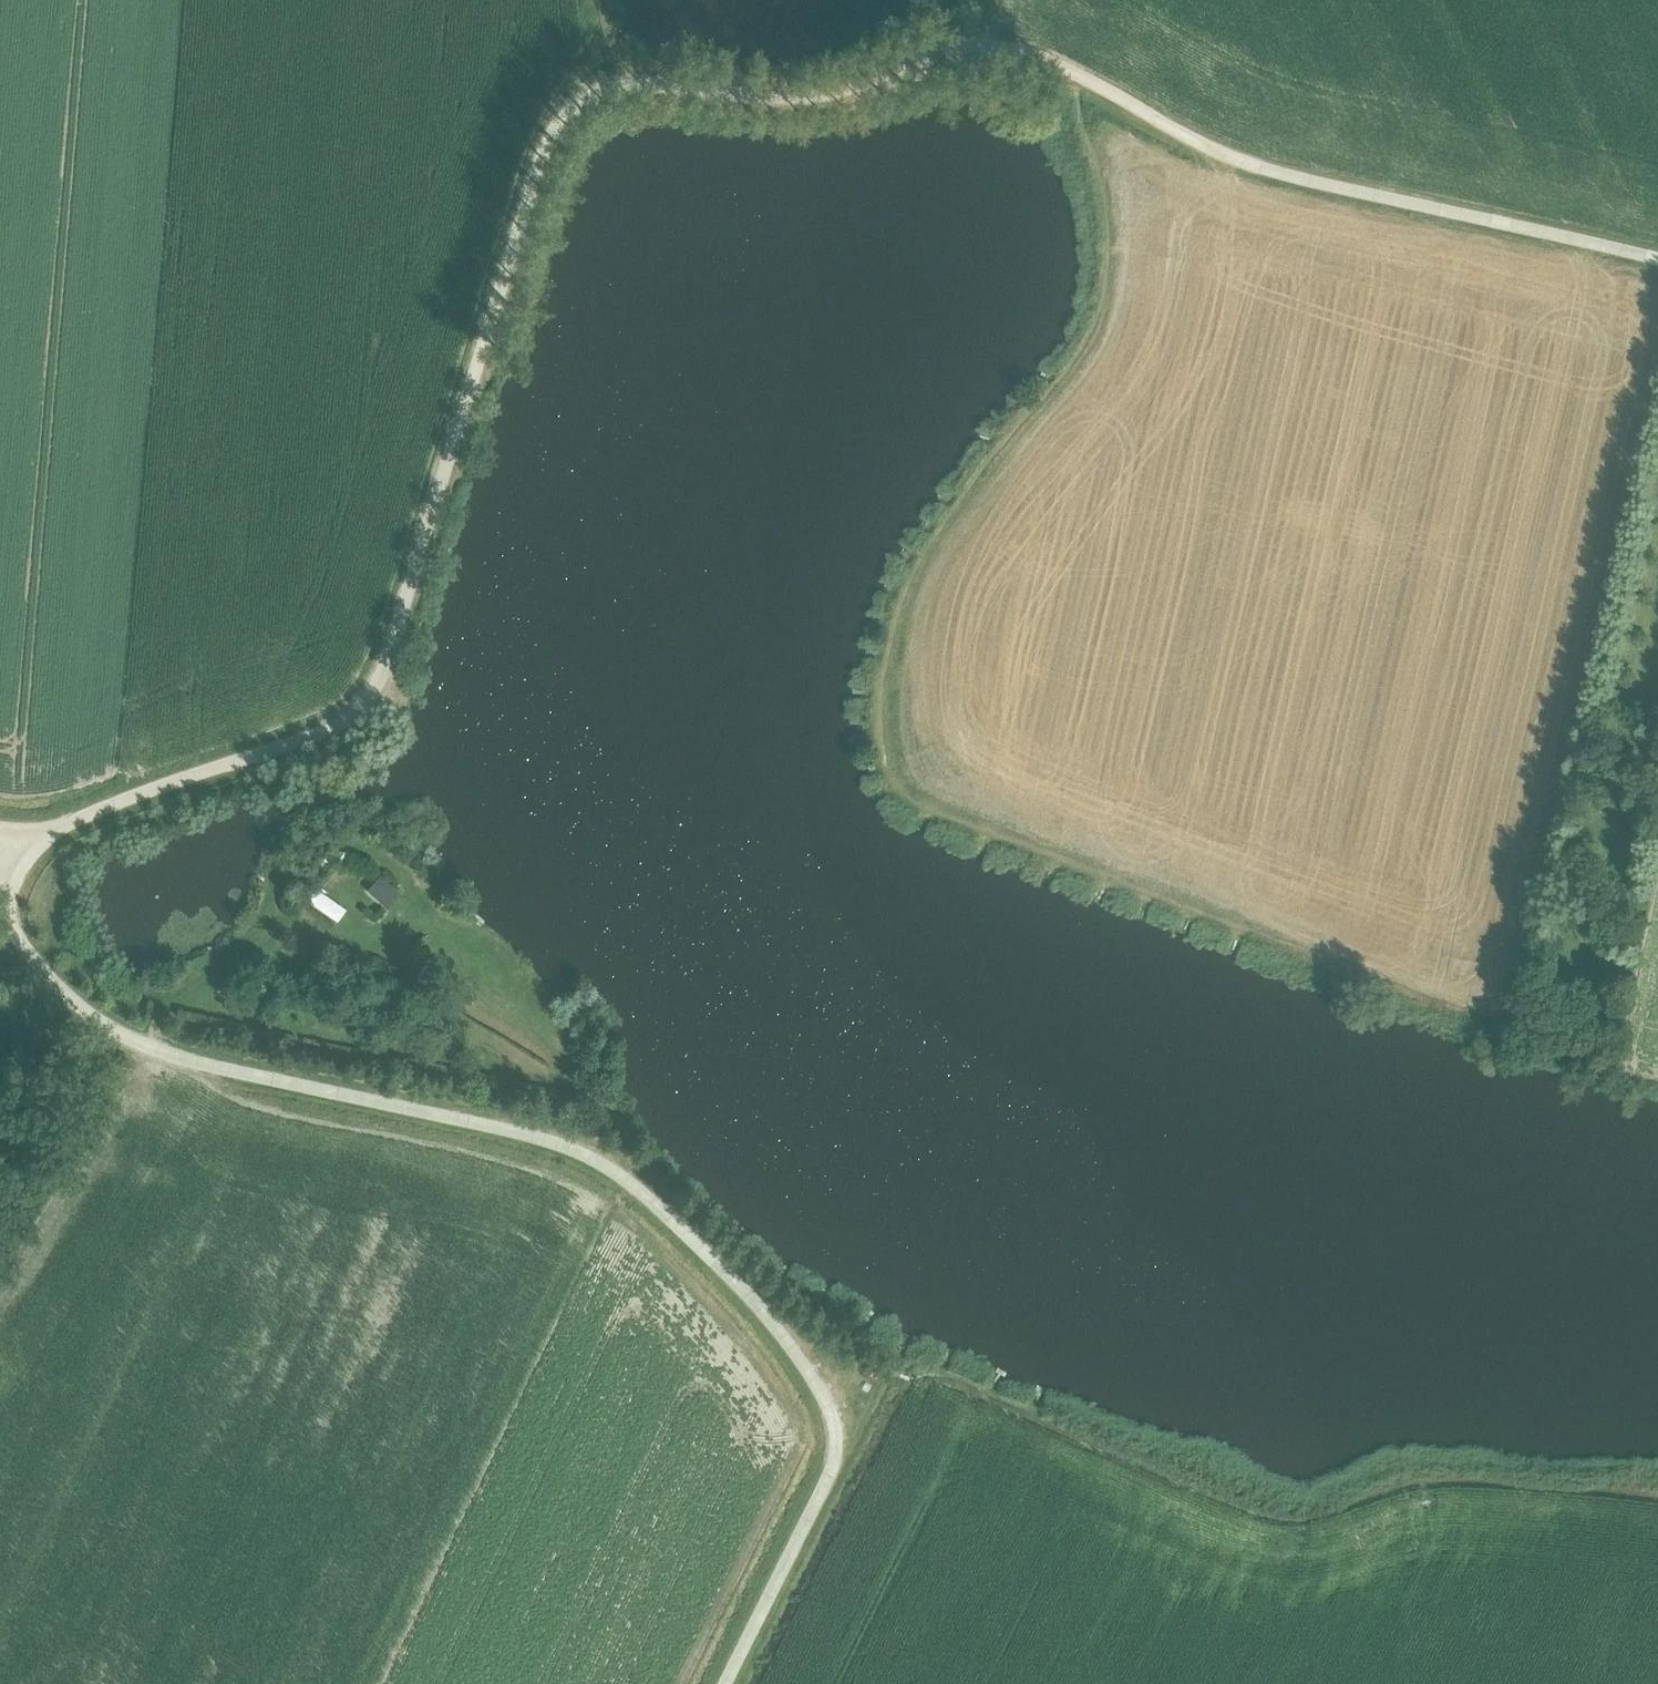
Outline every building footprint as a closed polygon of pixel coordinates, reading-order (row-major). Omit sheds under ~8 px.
[(381,876),(367,890),(386,908),(400,894),(381,876)] [(313,886),(305,898),(338,921),(346,909),(313,886)] [(402,1021),(397,1037),(413,1042),(418,1026),(402,1021)]
